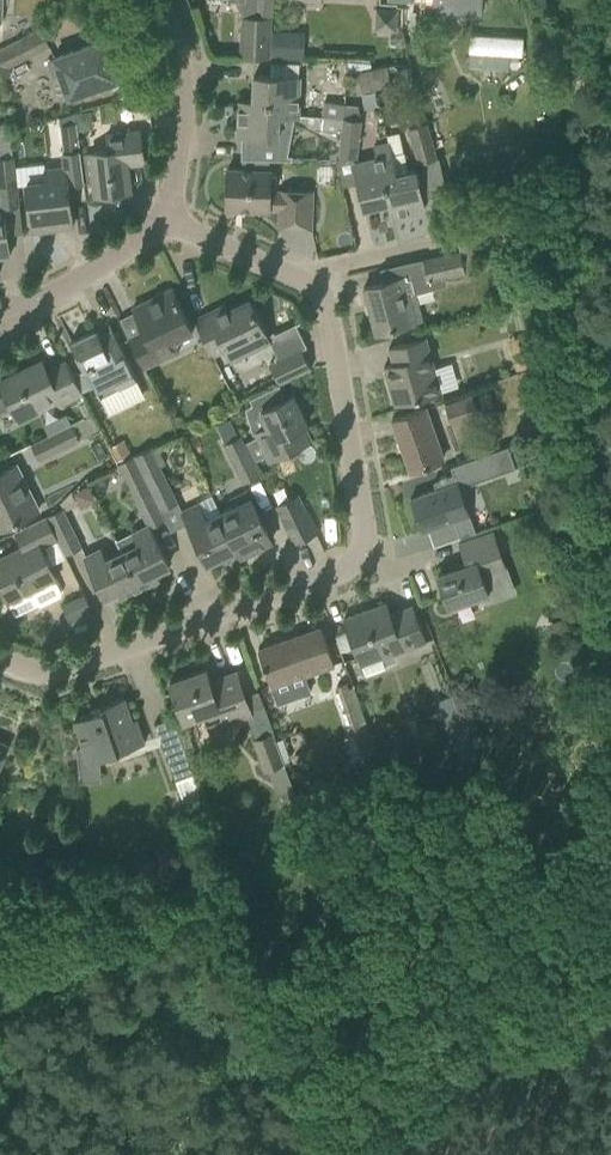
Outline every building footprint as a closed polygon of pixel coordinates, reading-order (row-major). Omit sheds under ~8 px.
[(270,58),(271,30),(272,0),(255,0),(255,18),(241,17),(240,57),(270,59),(270,58)] [(433,2),(432,10),(486,13),(487,0),(391,0),(433,2)] [(375,8),(374,30),(396,31),(397,9),(375,8)] [(401,9),(400,26),(412,27),(413,9),(401,9)] [(8,67),(49,48),(40,30),(0,50),(0,78),(10,75),(8,67)] [(271,30),(270,58),(302,60),(304,32),(271,30)] [(559,33),(553,32),(551,42),(559,43),(559,33)] [(49,61),(54,76),(60,74),(68,97),(119,79),(114,63),(119,61),(111,38),(55,57),(55,59),(49,61)] [(400,75),(412,72),(411,65),(398,68),(400,75)] [(385,66),(370,69),(374,88),(389,85),(385,66)] [(374,88),(370,69),(356,72),(360,91),(374,88)] [(254,76),(253,102),(253,103),(278,104),(278,115),(277,115),(295,116),(298,116),(299,78),(254,76)] [(145,93),(132,97),(133,104),(142,110),(149,109),(145,93)] [(253,103),(253,102),(239,101),(238,135),(242,135),(241,162),(291,164),(292,159),(287,159),(295,116),(277,115),(278,115),(278,104),(253,103)] [(323,102),(321,117),(341,120),(341,118),(343,104),(323,102)] [(320,132),(339,134),(341,120),(321,117),(320,132)] [(341,120),(339,134),(337,156),(356,158),(361,120),(341,118),(341,120)] [(410,127),(418,163),(437,159),(428,122),(410,127)] [(75,123),(59,126),(63,153),(65,169),(66,169),(68,186),(84,184),(80,152),(80,151),(79,151),(75,123)] [(90,151),(80,152),(84,184),(94,183),(95,196),(131,192),(127,165),(144,164),(140,130),(106,134),(108,149),(90,151)] [(0,134),(0,198),(1,207),(4,207),(19,205),(13,157),(10,133),(0,134)] [(364,208),(389,203),(383,178),(394,175),(390,155),(387,142),(372,145),(375,159),(354,163),(364,208)] [(383,178),(389,203),(392,217),(424,209),(422,199),(430,197),(424,172),(417,174),(416,170),(407,172),(403,153),(390,155),(394,175),(383,178)] [(45,184),(27,186),(29,208),(32,232),(73,227),(70,203),(68,186),(66,169),(65,169),(44,171),(45,184)] [(268,190),(269,170),(227,169),(226,209),(279,211),(278,229),(312,230),(313,192),(268,190)] [(465,171),(450,176),(453,186),(468,182),(465,171)] [(9,257),(4,207),(1,207),(0,198),(0,258),(9,257)] [(424,260),(429,282),(465,274),(460,252),(424,260)] [(363,288),(376,334),(416,323),(415,322),(422,320),(415,294),(408,295),(403,277),(363,288)] [(180,351),(174,340),(192,332),(171,289),(133,307),(144,331),(129,338),(144,369),(180,351)] [(215,311),(195,320),(213,358),(225,352),(229,360),(269,340),(250,302),(218,317),(215,311)] [(70,342),(81,364),(83,369),(86,367),(100,397),(136,380),(112,329),(99,335),(97,330),(70,342)] [(393,364),(384,367),(395,406),(440,393),(425,338),(389,348),(393,364)] [(511,347),(516,369),(535,364),(535,360),(539,359),(536,346),(524,349),(523,345),(511,347)] [(296,346),(273,358),(275,361),(269,364),(279,384),(311,369),(301,348),(298,350),(296,346)] [(0,398),(0,416),(5,426),(18,419),(19,421),(38,412),(35,407),(57,397),(61,406),(83,395),(67,362),(47,372),(42,361),(0,382),(0,383),(6,395),(0,398)] [(255,438),(245,442),(254,462),(267,455),(269,461),(302,445),(295,429),(307,424),(293,395),(284,400),(277,385),(251,398),(254,404),(245,409),(252,434),(254,434),(255,438)] [(477,418),(470,396),(443,404),(451,426),(477,418)] [(430,430),(433,429),(425,407),(392,418),(411,472),(441,462),(430,430)] [(31,442),(39,459),(98,430),(91,414),(85,417),(85,416),(31,442)] [(260,474),(254,462),(245,442),(242,437),(240,438),(233,425),(218,432),(243,482),(260,474)] [(124,440),(110,447),(117,461),(131,454),(124,440)] [(156,445),(135,455),(161,509),(177,501),(160,466),(164,464),(156,445)] [(410,499),(422,532),(454,521),(460,539),(476,533),(460,489),(516,470),(508,447),(450,467),(454,476),(447,478),(446,476),(440,478),(441,480),(434,483),(436,490),(410,499)] [(117,464),(148,526),(148,525),(149,527),(164,521),(159,510),(161,509),(135,455),(117,464)] [(22,477),(16,464),(0,472),(0,529),(38,511),(22,477)] [(236,507),(221,514),(239,549),(237,550),(240,556),(271,541),(247,492),(233,499),(236,507)] [(275,505),(294,544),(318,532),(308,510),(300,514),(292,497),(275,505)] [(239,549),(221,514),(207,521),(199,504),(183,512),(208,564),(237,550),(239,549)] [(63,508),(46,517),(56,538),(64,553),(81,545),(63,508)] [(46,517),(15,532),(23,548),(0,559),(0,585),(8,601),(29,590),(36,604),(40,606),(60,597),(61,592),(54,578),(51,580),(35,548),(56,538),(46,517)] [(138,543),(122,551),(139,586),(158,577),(155,572),(168,566),(149,527),(148,525),(148,526),(133,533),(138,543)] [(466,565),(437,575),(445,597),(449,608),(484,596),(486,603),(514,593),(507,571),(493,532),(481,536),(459,544),(466,565)] [(139,586),(122,551),(105,560),(100,548),(85,556),(105,597),(118,590),(120,596),(139,586)] [(84,598),(67,607),(75,623),(92,615),(84,598)] [(382,658),(426,642),(421,628),(412,606),(390,614),(386,603),(343,619),(352,641),(361,666),(364,674),(378,669),(385,667),(382,658)] [(94,623),(77,627),(79,633),(96,629),(94,623)] [(258,650),(266,672),(270,683),(302,672),(303,675),(334,664),(321,627),(258,650)] [(170,681),(178,704),(184,721),(203,714),(206,723),(221,717),(224,723),(251,713),(236,671),(210,680),(206,668),(170,681)] [(345,738),(353,760),(369,755),(358,723),(364,721),(350,681),(336,686),(353,735),(345,738)] [(74,720),(83,746),(76,748),(79,783),(100,782),(98,760),(144,743),(136,719),(132,720),(124,697),(100,706),(102,710),(74,720)] [(154,723),(174,779),(193,773),(173,717),(154,723)] [(253,740),(263,770),(283,763),(272,733),(253,740)] [(9,745),(0,741),(0,765),(9,745)]
